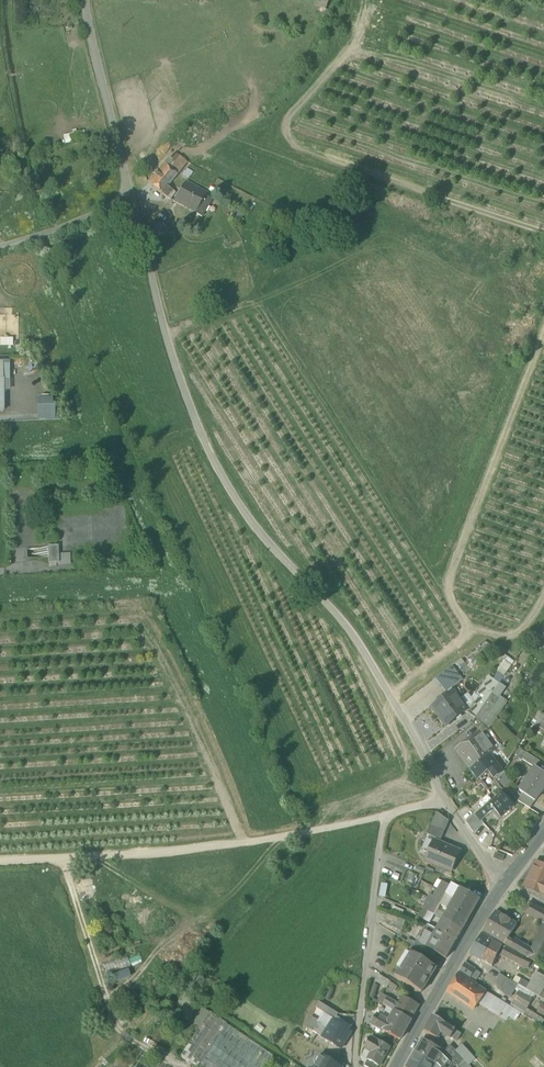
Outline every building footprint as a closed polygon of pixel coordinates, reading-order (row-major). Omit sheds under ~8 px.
[(175,152),(164,165),(175,174),(177,176),(188,163),(175,152)] [(165,186),(175,174),(164,165),(148,183),(159,193),(165,186)] [(173,202),(195,214),(195,213),(206,196),(206,194),(188,183),(189,181),(186,180),(173,202)] [(169,189),(165,186),(159,193),(164,197),(168,199),(173,194),(168,190),(169,189)] [(206,196),(195,213),(202,218),(213,200),(206,196)] [(162,222),(151,225),(153,235),(165,232),(162,222)] [(50,399),(38,400),(38,420),(54,419),(53,406),(50,406),(50,399)] [(59,563),(58,556),(58,547),(57,547),(47,547),(48,558),(48,564),(59,563)] [(70,566),(70,555),(58,556),(59,563),(59,566),(70,566)] [(436,679),(441,686),(458,673),(453,666),(436,679)] [(463,680),(458,673),(441,686),(447,693),(463,680)] [(481,697),(487,701),(493,693),(483,686),(477,695),(480,698),(481,697)] [(448,725),(466,711),(467,710),(460,700),(454,692),(434,707),(448,725)] [(468,694),(460,700),(467,710),(466,711),(469,714),(480,698),(477,695),(474,693),(472,699),(468,694)] [(493,693),(487,701),(476,718),(473,722),(482,728),(483,729),(504,700),(493,693)] [(469,714),(476,718),(487,701),(481,697),(480,698),(469,714)] [(543,732),(543,731),(543,715),(539,711),(531,724),(543,732)] [(472,769),(491,755),(492,755),(495,752),(481,733),(458,750),(472,769)] [(517,757),(536,769),(541,761),(522,749),(517,757)] [(478,780),(490,772),(499,765),(491,755),(472,769),(470,770),(478,780)] [(504,772),(499,765),(490,772),(495,779),(504,772)] [(535,802),(543,790),(543,775),(536,769),(520,791),(524,794),(535,802)] [(495,779),(503,789),(512,781),(505,772),(504,772),(495,779)] [(502,793),(490,804),(494,809),(501,818),(514,807),(502,793)] [(519,802),(531,809),(535,802),(524,794),(519,802)] [(482,821),(494,809),(490,804),(489,804),(476,815),(475,816),(481,822),(482,821)] [(437,813),(432,826),(445,832),(449,822),(437,813)] [(466,822),(473,833),(484,823),(482,821),(481,822),(475,816),(476,815),(475,814),(466,822)] [(441,841),(445,832),(432,826),(428,835),(437,838),(441,841)] [(426,862),(451,872),(460,852),(440,844),(435,842),(426,862)] [(494,858),(502,862),(504,857),(496,853),(495,856),(494,858)] [(543,896),(543,866),(536,862),(524,887),(543,896)] [(438,890),(447,895),(452,887),(443,882),(438,890)] [(453,884),(452,887),(447,895),(455,899),(461,889),(453,884)] [(461,889),(455,899),(474,910),(480,900),(461,889)] [(441,905),(447,895),(438,890),(434,896),(431,895),(429,899),(441,905)] [(435,916),(441,905),(429,899),(423,909),(435,916)] [(455,899),(449,910),(468,920),(474,910),(455,899)] [(530,902),(524,912),(543,922),(543,909),(530,902)] [(431,924),(435,916),(423,909),(419,917),(431,924)] [(449,910),(443,920),(462,931),(468,920),(449,910)] [(483,933),(495,939),(507,918),(498,913),(496,911),(483,933)] [(385,920),(397,925),(399,919),(387,914),(385,920)] [(517,924),(507,918),(495,939),(514,950),(519,941),(515,939),(513,942),(509,939),(517,924)] [(397,925),(403,927),(406,921),(399,919),(397,925)] [(443,920),(437,930),(439,932),(456,941),(462,931),(443,920)] [(428,955),(431,949),(430,949),(439,932),(437,930),(437,931),(429,926),(428,926),(426,929),(420,938),(414,947),(428,955)] [(456,941),(439,932),(430,949),(431,949),(433,950),(446,958),(456,941)] [(471,955),(481,960),(493,941),(482,934),(471,955)] [(503,946),(493,941),(481,960),(493,967),(499,954),(509,959),(513,952),(503,946)] [(518,953),(530,958),(534,950),(519,941),(514,950),(518,953)] [(543,956),(543,946),(537,943),(534,950),(530,958),(540,964),(543,956)] [(395,977),(421,992),(436,967),(411,952),(395,977)] [(509,959),(528,968),(531,962),(516,953),(513,952),(509,959)] [(460,973),(470,979),(476,969),(467,963),(466,963),(460,973)] [(117,981),(132,977),(131,969),(115,973),(117,981)] [(540,997),(543,990),(543,976),(537,972),(527,990),(540,997)] [(375,981),(386,988),(391,982),(379,974),(375,981)] [(448,992),(474,1008),(479,1001),(485,991),(459,974),(448,992)] [(502,991),(511,997),(518,985),(502,975),(501,974),(497,981),(502,991)] [(479,1001),(499,1014),(507,1003),(506,1003),(496,996),(486,990),(485,991),(479,1001)] [(511,1005),(522,1011),(529,998),(524,994),(519,991),(511,1005)] [(378,1001),(384,1005),(387,1000),(384,999),(386,996),(382,994),(378,1001)] [(397,1003),(388,998),(386,996),(384,999),(387,1000),(384,1005),(393,1010),(395,1007),(397,1003)] [(393,1010),(395,1011),(411,1020),(419,1006),(404,997),(397,1009),(395,1007),(393,1010)] [(324,1012),(335,1020),(337,1017),(339,1014),(319,1001),(316,1007),(324,1012)] [(509,1015),(516,1020),(521,1012),(513,1007),(507,1003),(499,1014),(507,1018),(509,1015)] [(400,1040),(411,1020),(395,1011),(390,1020),(389,1022),(384,1031),(400,1040)] [(324,1012),(319,1021),(320,1021),(319,1023),(328,1029),(333,1021),(350,1031),(352,1026),(337,1017),(335,1020),(324,1012)] [(273,1056),(209,1013),(180,1056),(196,1066),(266,1066),(273,1056)] [(377,1015),(389,1022),(390,1020),(378,1013),(377,1015)] [(372,1024),(384,1031),(389,1022),(377,1015),(372,1024)] [(319,1021),(312,1016),(307,1027),(313,1031),(319,1023),(320,1021),(319,1021)] [(451,1038),(456,1030),(434,1016),(425,1032),(438,1038),(441,1033),(451,1038)] [(333,1021),(328,1029),(323,1037),(341,1049),(352,1032),(350,1031),(333,1021)] [(313,1032),(323,1037),(328,1029),(319,1023),(313,1031),(313,1032)] [(461,1034),(456,1030),(451,1038),(457,1041),(460,1036),(461,1034)] [(379,1066),(384,1059),(390,1047),(379,1041),(378,1042),(370,1037),(364,1048),(372,1052),(368,1060),(368,1061),(379,1066)] [(422,1040),(415,1052),(435,1064),(443,1052),(422,1040)] [(468,1064),(458,1053),(450,1045),(445,1052),(455,1063),(459,1066),(470,1066),(468,1064)] [(462,1049),(458,1053),(468,1064),(473,1060),(462,1049)] [(443,1052),(435,1064),(438,1066),(451,1066),(455,1063),(445,1052),(445,1053),(443,1051),(443,1052)] [(435,1064),(415,1052),(407,1066),(408,1066),(434,1066),(435,1064)] [(321,1057),(315,1066),(342,1066),(322,1055),(321,1057)]
